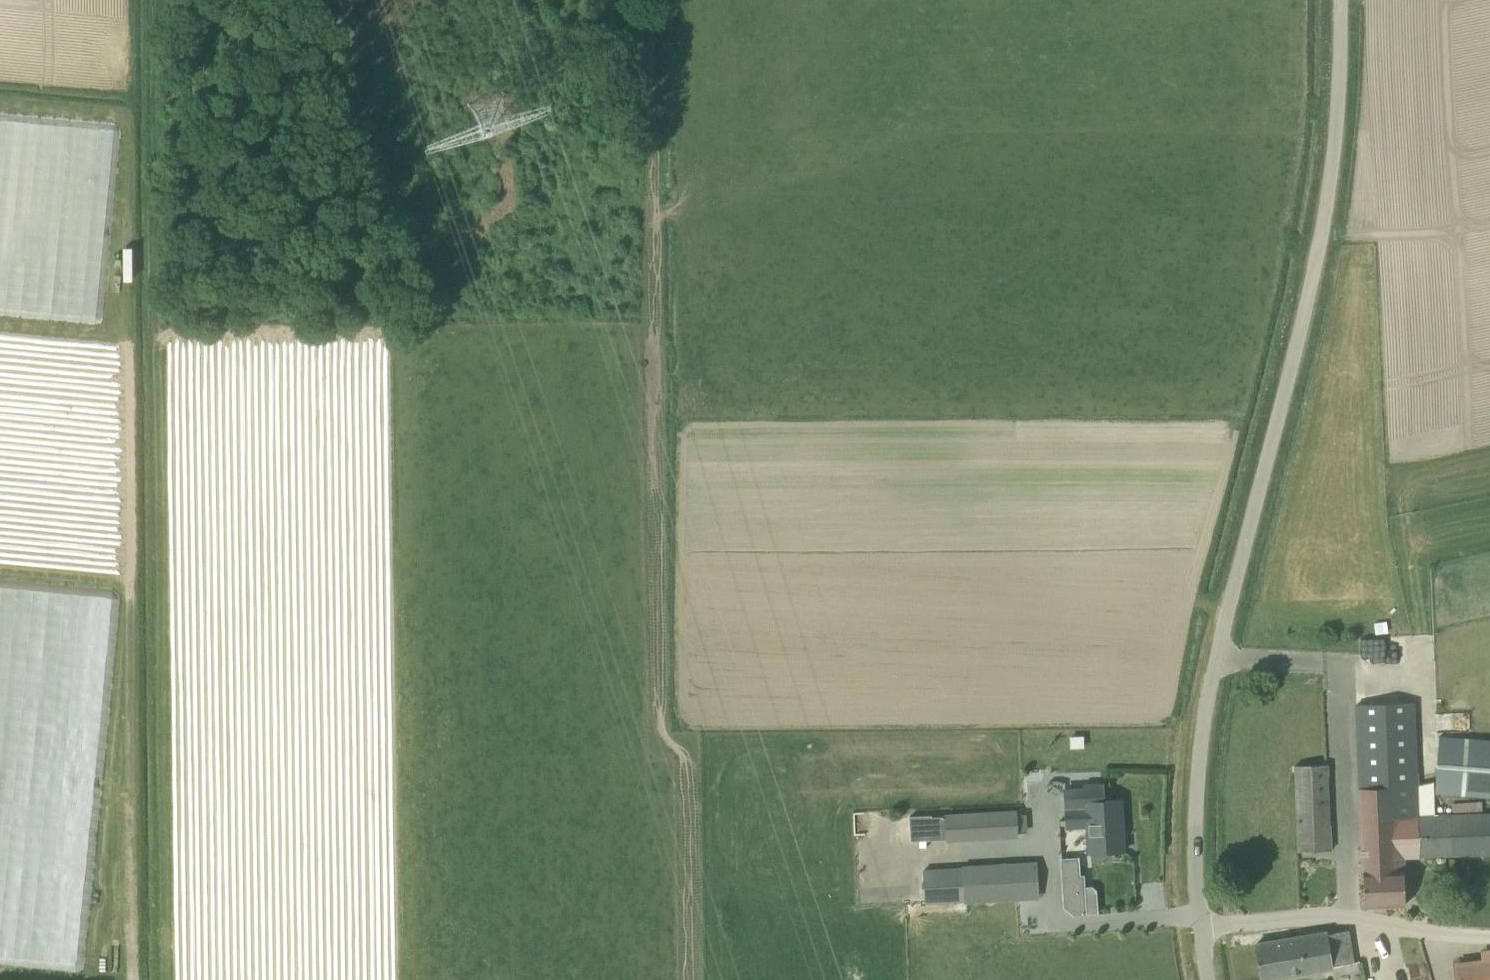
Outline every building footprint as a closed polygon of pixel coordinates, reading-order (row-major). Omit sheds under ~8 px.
[(107,364),(0,351),(0,545),(89,554),(107,364)] [(1416,702),(1355,704),(1365,906),(1406,905),(1404,857),(1489,853),(1489,812),(1435,814),(1433,780),(1419,784),(1416,702)] [(1440,736),(1436,792),(1489,796),(1489,739),(1440,736)] [(1328,764),(1315,765),(1296,766),(1298,851),(1331,850),(1328,764)] [(1089,853),(1092,853),(1092,860),(1097,863),(1110,863),(1114,858),(1114,852),(1124,851),(1124,850),(1121,850),(1120,833),(1123,833),(1121,800),(1105,801),(1103,784),(1085,785),(1085,789),(1065,789),(1067,826),(1087,825),(1089,853)] [(947,840),(1018,837),(1016,811),(945,815),(945,818),(947,840)] [(79,916),(82,852),(56,851),(55,879),(53,879),(53,890),(62,890),(61,902),(67,902),(67,893),(74,893),(73,916),(79,916)] [(1061,858),(1064,907),(1074,915),(1087,914),(1085,875),(1081,875),(1079,857),(1061,858)] [(966,901),(1046,897),(1044,863),(963,868),(966,901)] [(1352,962),(1349,930),(1327,933),(1256,944),(1262,979),(1337,967),(1337,965),(1352,962)] [(1489,950),(1481,951),(1482,961),(1457,964),(1459,979),(1489,979),(1489,958),(1489,950)]
